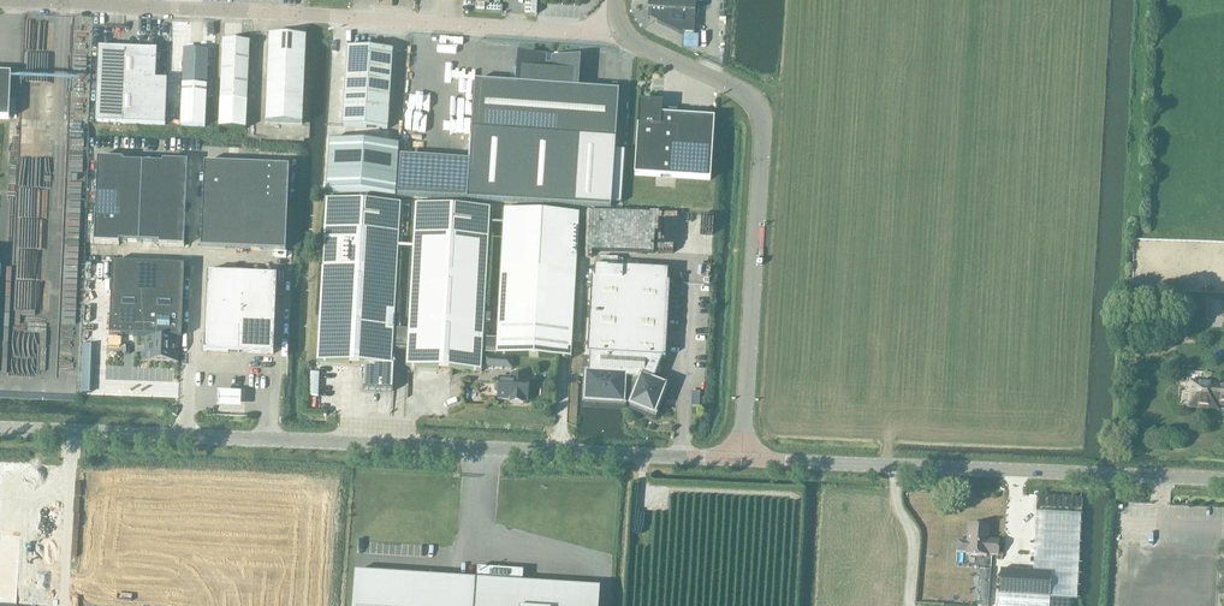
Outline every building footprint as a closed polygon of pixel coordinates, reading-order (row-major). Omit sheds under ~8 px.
[(648,10),(651,10),(651,19),(680,33),(694,34),(696,0),(648,0),(648,10)] [(266,123),(303,125),(306,38),(270,36),(266,123)] [(141,50),(99,48),(96,123),(165,126),(167,81),(156,80),(157,49),(150,42),(141,50)] [(219,129),(246,130),(250,43),(223,42),(219,129)] [(359,49),(348,48),(343,126),(388,129),(393,51),(360,49),(360,47),(359,46),(359,49)] [(181,127),(205,128),(208,51),(184,50),(181,127)] [(517,84),(475,81),(467,200),(611,208),(611,200),(621,201),(625,151),(615,151),(619,91),(577,88),(579,63),(576,59),(553,57),(552,66),(545,65),(546,57),(523,55),(519,58),(517,84)] [(9,121),(11,75),(0,75),(0,120),(9,121)] [(635,175),(711,180),(715,119),(662,115),(663,103),(639,101),(637,126),(638,126),(635,175)] [(422,130),(428,130),(429,127),(423,126),(423,120),(417,120),(416,128),(409,127),(407,139),(421,141),(422,130)] [(396,197),(399,145),(330,140),(327,193),(396,197)] [(159,246),(184,247),(188,163),(163,162),(163,164),(123,162),(123,160),(98,159),(94,243),(119,244),(119,242),(160,243),(159,246)] [(289,167),(205,163),(201,248),(286,251),(289,167)] [(395,317),(393,317),(400,205),(329,201),(323,314),(321,314),(318,363),(366,365),(392,367),(393,347),(394,328),(395,317)] [(485,321),(483,320),(489,210),(417,206),(411,317),(409,316),(409,329),(394,328),(393,347),(408,348),(407,366),(482,370),(483,352),(484,331),(485,321)] [(632,222),(632,209),(622,208),(622,222),(632,222)] [(484,339),(483,352),(497,353),(497,355),(572,359),(580,215),(504,211),(497,340),(484,339)] [(598,242),(607,242),(607,228),(597,228),(598,242)] [(1176,285),(1223,285),(1223,242),(1176,242),(1176,285)] [(86,260),(87,276),(99,276),(98,260),(86,260)] [(113,263),(110,335),(142,337),(145,337),(145,338),(142,338),(142,346),(147,346),(147,353),(141,353),(141,361),(179,363),(180,339),(178,339),(178,338),(182,338),(185,266),(113,263)] [(584,403),(624,405),(624,402),(628,403),(631,404),(630,407),(655,416),(666,387),(654,382),(657,374),(660,375),(663,368),(660,367),(663,359),(666,359),(670,283),(668,283),(668,271),(595,267),(594,279),(592,279),(588,355),(590,355),(589,374),(586,374),(584,403)] [(204,351),(274,354),(277,276),(207,273),(204,351)] [(493,368),(494,357),(484,356),(484,367),(493,368)] [(394,392),(396,367),(392,367),(366,365),(365,390),(394,392)] [(512,378),(499,378),(499,384),(497,384),(496,385),(495,391),(497,393),(499,393),(498,399),(511,400),(510,403),(524,404),(524,401),(528,401),(529,379),(525,379),(525,376),(512,375),(512,378)] [(1216,410),(1216,404),(1223,405),(1223,387),(1218,386),(1218,385),(1192,382),(1189,407),(1216,410)] [(242,393),(219,392),(219,409),(242,409),(242,393)] [(1027,530),(1027,501),(1019,501),(1018,530),(1027,530)] [(1153,518),(1154,503),(1120,501),(1118,531),(1122,531),(1122,525),(1146,527),(1146,517),(1153,518)] [(1028,528),(1029,546),(1073,545),(1073,526),(1028,528)] [(988,528),(969,527),(968,542),(958,542),(957,553),(966,553),(966,556),(989,557),(989,556),(998,556),(999,543),(987,542),(988,528)] [(1064,569),(1064,548),(1053,549),(1054,562),(1058,561),(1058,569),(1064,569)] [(1216,561),(1205,561),(1204,605),(1213,605),(1214,605),(1216,561)] [(600,589),(523,584),(523,571),(478,568),(477,581),(425,577),(425,572),(370,569),(370,574),(356,573),(353,605),(599,605),(600,589)] [(1001,570),(1000,595),(1050,598),(1052,573),(1001,570)] [(979,605),(988,605),(989,596),(980,595),(979,605)] [(1000,595),(999,605),(1072,605),(1072,599),(1050,598),(1000,595)]
